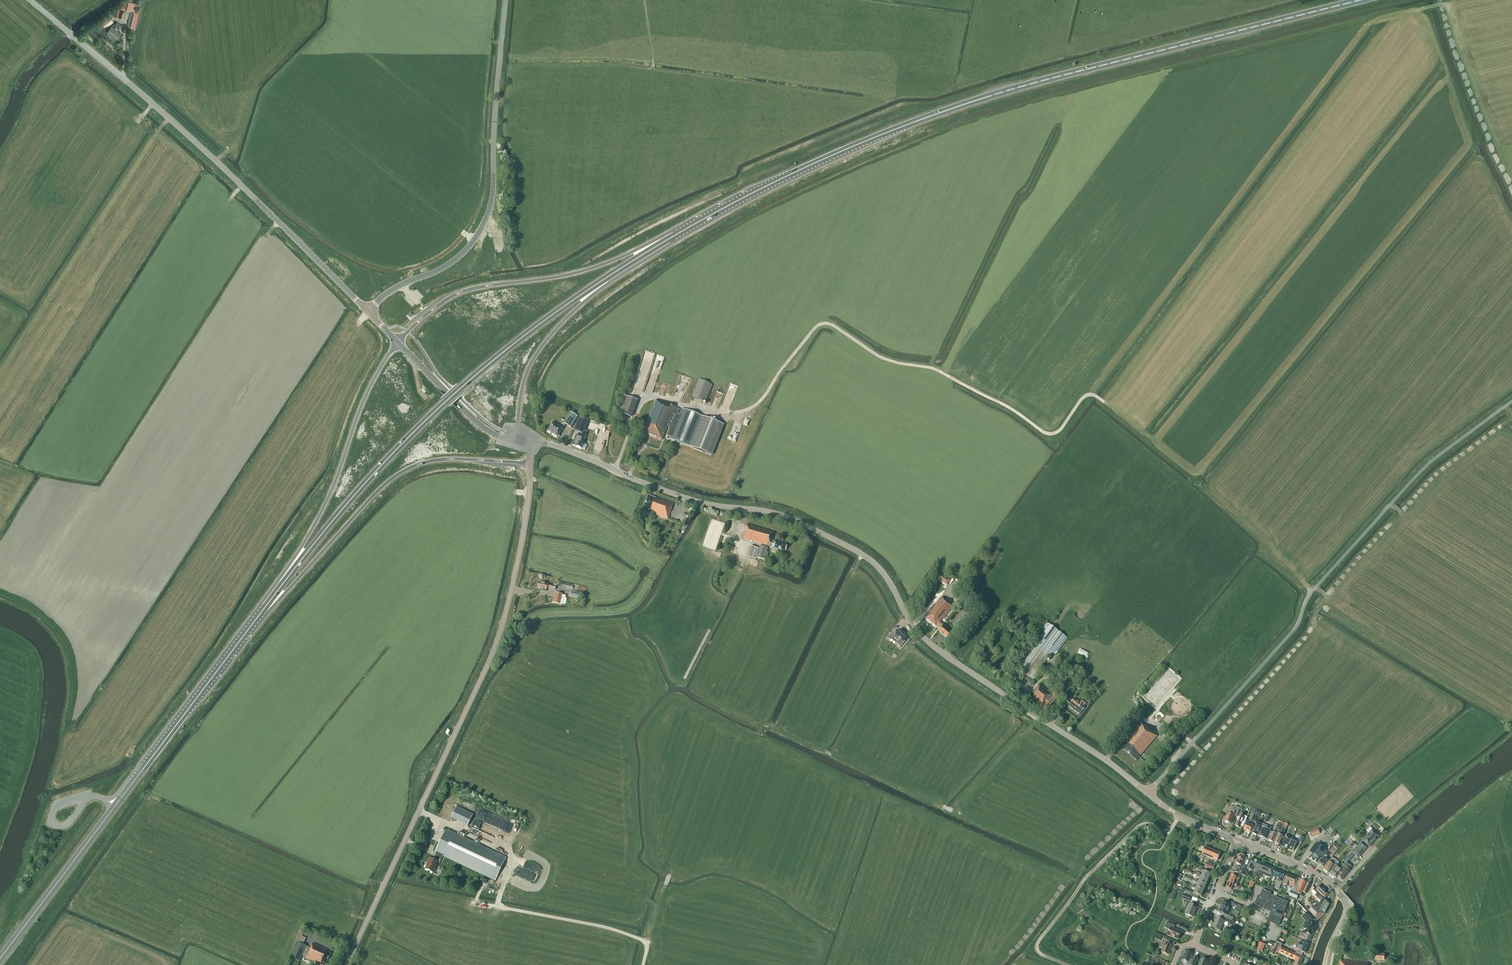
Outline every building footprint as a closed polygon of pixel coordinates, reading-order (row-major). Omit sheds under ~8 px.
[(124,10),(125,9),(136,12),(138,4),(124,1),(121,4),(119,8),(119,9),(124,10)] [(125,11),(118,10),(116,18),(124,19),(125,11)] [(139,13),(134,11),(131,28),(135,29),(139,13)] [(104,26),(112,20),(108,16),(100,22),(104,26)] [(107,32),(116,40),(121,34),(117,31),(121,26),(117,22),(115,25),(116,26),(114,29),(111,26),(107,32)] [(705,402),(712,385),(699,379),(692,397),(705,402)] [(630,418),(636,400),(624,396),(618,414),(630,418)] [(670,439),(710,454),(722,424),(682,408),(680,414),(678,413),(680,409),(675,407),(656,400),(643,433),(662,440),(667,427),(670,428),(667,435),(671,437),(670,439)] [(571,428),(577,417),(570,413),(564,423),(571,428)] [(583,443),(588,432),(585,431),(589,420),(580,416),(574,430),(580,433),(581,432),(582,433),(581,437),(576,435),(572,445),(576,447),(582,449),(584,443),(583,443)] [(557,437),(563,429),(552,422),(547,431),(557,437)] [(654,513),(654,514),(668,519),(672,509),(671,508),(672,504),(656,498),(655,498),(647,496),(642,509),(654,513)] [(774,533),(770,532),(770,531),(746,525),(742,539),(771,547),(771,546),(774,547),(786,551),(787,545),(775,542),(772,541),(774,533)] [(756,559),(758,549),(750,546),(747,557),(756,559)] [(768,548),(760,546),(757,558),(765,560),(768,548)] [(934,577),(947,585),(950,580),(951,578),(942,571),(941,574),(937,572),(934,577)] [(574,585),(559,581),(558,587),(572,590),(574,585)] [(543,589),(542,590),(543,591),(545,592),(546,591),(546,589),(547,587),(555,589),(556,586),(556,584),(554,583),(554,585),(538,582),(537,587),(543,589)] [(554,593),(552,603),(560,604),(562,594),(554,593)] [(941,623),(940,622),(943,618),(943,619),(954,607),(945,600),(941,597),(925,617),(936,627),(937,625),(941,628),(939,631),(947,638),(951,633),(946,629),(947,628),(940,623),(941,623)] [(952,625),(961,633),(973,618),(963,611),(952,625)] [(1035,680),(1039,675),(1037,674),(1049,657),(1051,659),(1065,638),(1046,624),(1015,666),(1035,680)] [(896,630),(896,629),(889,637),(889,638),(891,635),(898,641),(896,643),(900,647),(900,648),(902,646),(906,641),(905,641),(908,637),(900,630),(898,632),(896,630)] [(1058,696),(1054,693),(1053,693),(1049,689),(1048,691),(1040,684),(1032,694),(1034,696),(1031,699),(1046,711),(1058,696)] [(1084,708),(1083,707),(1086,703),(1082,700),(1079,703),(1074,699),(1072,701),(1068,698),(1064,703),(1079,715),(1084,708)] [(1140,755),(1140,756),(1157,736),(1146,726),(1145,727),(1141,724),(1121,747),(1136,761),(1140,757),(1139,756),(1140,755)] [(1161,745),(1165,748),(1172,740),(1168,737),(1161,745)] [(1224,821),(1231,824),(1234,816),(1237,817),(1240,808),(1235,806),(1231,815),(1228,813),(1224,821)] [(473,815),(456,807),(451,818),(468,826),(473,815)] [(490,823),(493,814),(480,808),(476,817),(490,823)] [(1235,826),(1239,828),(1240,826),(1243,827),(1247,817),(1240,814),(1235,826)] [(1246,823),(1244,829),(1246,830),(1250,832),(1255,822),(1257,816),(1254,815),(1252,819),(1249,825),(1246,823)] [(1255,822),(1250,832),(1252,833),(1257,835),(1260,828),(1262,824),(1256,822),(1255,822)] [(1269,834),(1266,839),(1267,840),(1267,839),(1269,840),(1269,841),(1273,842),(1277,834),(1280,827),(1280,826),(1281,824),(1278,823),(1277,825),(1274,833),(1272,832),(1270,831),(1269,834)] [(1260,828),(1257,835),(1261,837),(1266,839),(1269,834),(1270,831),(1271,828),(1262,824),(1260,828)] [(1274,843),(1279,845),(1286,829),(1283,828),(1281,827),(1278,835),(1274,843)] [(440,863),(443,856),(495,880),(506,858),(446,829),(435,852),(436,853),(433,860),(430,858),(427,863),(428,863),(425,869),(433,873),(438,862),(440,863)] [(1379,836),(1372,830),(1362,841),(1369,847),(1379,836)] [(1291,840),(1284,837),(1283,840),(1280,846),(1287,849),(1290,843),(1291,840)] [(1293,851),(1295,846),(1296,846),(1298,843),(1291,840),(1290,843),(1287,849),(1293,851)] [(1321,860),(1321,859),(1327,851),(1322,847),(1323,845),(1319,842),(1317,844),(1316,843),(1310,852),(1312,854),(1309,858),(1317,863),(1320,859),(1321,860)] [(1361,842),(1358,846),(1364,851),(1367,848),(1361,842)] [(1364,851),(1358,846),(1354,850),(1360,855),(1364,851)] [(1221,854),(1205,847),(1202,854),(1217,861),(1221,854)] [(1358,858),(1360,855),(1354,850),(1352,853),(1358,858)] [(1322,860),(1321,859),(1321,860),(1320,859),(1317,863),(1324,868),(1327,862),(1325,860),(1328,855),(1326,853),(1322,860)] [(1242,865),(1244,862),(1243,861),(1245,856),(1240,854),(1236,864),(1238,865),(1235,872),(1239,873),(1239,874),(1241,874),(1244,866),(1242,865)] [(1333,865),(1336,862),(1337,861),(1332,858),(1323,870),(1328,873),(1333,865)] [(1248,867),(1244,866),(1241,874),(1244,876),(1247,868),(1252,870),(1252,869),(1257,871),(1257,872),(1258,872),(1256,875),(1259,876),(1260,874),(1259,873),(1260,872),(1258,871),(1261,863),(1251,859),(1248,867)] [(1337,876),(1340,870),(1339,869),(1339,868),(1338,867),(1337,866),(1339,863),(1337,861),(1336,862),(1333,865),(1334,866),(1329,874),(1336,878),(1337,876)] [(1213,871),(1215,865),(1207,862),(1204,868),(1213,871)] [(1258,871),(1260,872),(1259,873),(1260,874),(1259,876),(1262,877),(1263,875),(1270,878),(1274,869),(1261,863),(1258,871)] [(1346,867),(1344,865),(1340,869),(1339,868),(1339,869),(1340,870),(1337,876),(1338,877),(1337,879),(1340,881),(1341,880),(1342,880),(1350,870),(1349,870),(1351,867),(1348,865),(1346,867)] [(1204,870),(1200,869),(1199,871),(1203,872),(1201,876),(1201,877),(1208,880),(1211,874),(1203,871),(1204,870)] [(1201,876),(1199,875),(1199,873),(1195,871),(1194,874),(1197,875),(1196,876),(1200,878),(1199,881),(1199,882),(1206,885),(1208,880),(1201,877),(1201,876)] [(1241,875),(1238,873),(1236,877),(1231,875),(1229,881),(1237,885),(1241,875)] [(1306,882),(1302,880),(1298,888),(1295,887),(1299,879),(1286,874),(1282,884),(1283,884),(1282,886),(1285,888),(1286,885),(1288,886),(1289,885),(1293,887),(1291,891),(1289,896),(1296,899),(1299,894),(1301,895),(1306,882)] [(1199,881),(1195,880),(1194,882),(1198,883),(1197,887),(1196,888),(1204,891),(1206,885),(1199,882),(1199,881)] [(1226,888),(1231,890),(1233,886),(1236,887),(1237,885),(1229,881),(1226,888)] [(1192,887),(1196,889),(1194,893),(1201,897),(1204,891),(1196,888),(1197,887),(1193,885),(1192,887)] [(1329,894),(1320,885),(1316,889),(1325,898),(1329,894)] [(1324,897),(1314,888),(1311,892),(1322,902),(1319,906),(1321,908),(1322,907),(1326,910),(1330,903),(1323,899),(1324,897)] [(1262,889),(1260,896),(1258,896),(1255,903),(1262,906),(1262,905),(1264,906),(1263,909),(1272,912),(1269,921),(1279,925),(1286,907),(1288,902),(1271,895),(1272,893),(1262,889)] [(1230,906),(1223,903),(1219,912),(1224,914),(1223,917),(1232,921),(1232,920),(1235,921),(1236,919),(1233,917),(1234,917),(1227,914),(1230,906)] [(1197,907),(1190,904),(1185,914),(1193,917),(1197,907)] [(1326,910),(1322,907),(1321,908),(1319,906),(1317,910),(1314,906),(1309,911),(1317,920),(1323,915),(1326,910)] [(1314,919),(1307,912),(1304,916),(1304,915),(1301,917),(1305,921),(1302,929),(1305,930),(1304,934),(1312,937),(1316,926),(1310,924),(1311,923),(1314,919)] [(1224,921),(1228,923),(1228,924),(1234,927),(1236,922),(1223,917),(1222,920),(1216,917),(1212,927),(1220,931),(1223,924),(1224,921)] [(1165,928),(1170,930),(1168,935),(1178,940),(1181,932),(1174,929),(1175,926),(1167,922),(1165,928)] [(1304,934),(1300,932),(1299,938),(1310,942),(1312,937),(1304,934)] [(302,955),(306,957),(305,958),(322,964),(326,964),(332,952),(313,943),(311,948),(310,947),(310,948),(306,946),(303,944),(306,938),(300,936),(291,958),(299,961),(302,955)] [(1165,943),(1162,952),(1168,955),(1172,945),(1169,944),(1170,941),(1164,939),(1163,942),(1165,943)] [(1297,953),(1302,955),(1303,953),(1305,953),(1309,943),(1301,940),(1299,944),(1297,944),(1295,949),(1298,950),(1297,953)] [(1297,954),(1291,952),(1275,944),(1270,954),(1275,956),(1277,952),(1294,960),(1297,954)] [(1189,964),(1195,964),(1198,958),(1194,957),(1193,960),(1190,959),(1192,954),(1186,951),(1183,959),(1186,961),(1186,963),(1189,964)] [(1301,963),(1304,957),(1297,954),(1294,960),(1296,961),(1301,963)]
